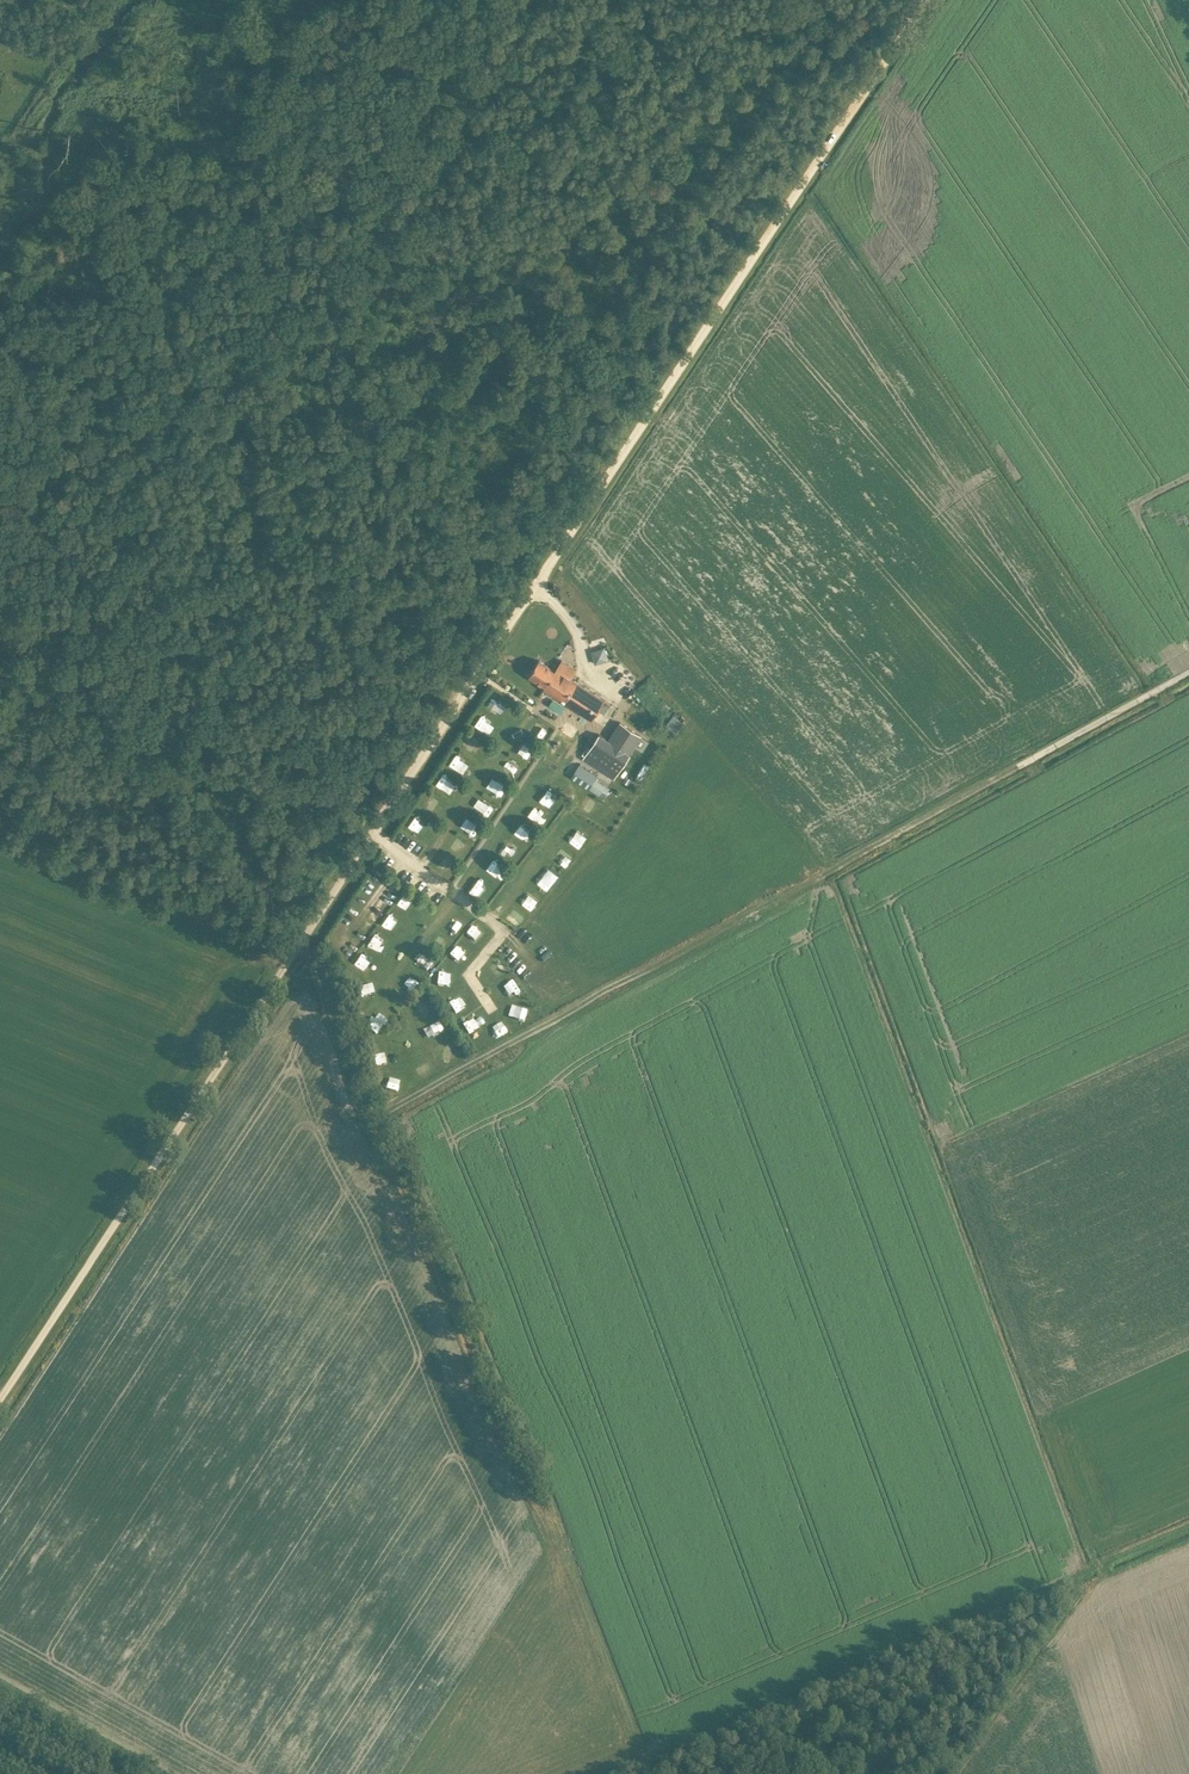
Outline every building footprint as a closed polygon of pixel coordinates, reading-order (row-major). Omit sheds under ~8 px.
[(592,650),(595,663),(608,659),(604,646),(592,650)] [(534,677),(545,684),(544,686),(592,718),(605,698),(575,679),(556,667),(555,669),(539,659),(529,674),(534,677)] [(491,696),(486,707),(503,714),(508,703),(491,696)] [(674,713),(666,722),(674,728),(681,720),(674,713)] [(481,714),(476,724),(490,732),(496,723),(481,714)] [(629,752),(640,734),(620,721),(609,739),(600,733),(585,757),(614,776),(630,753),(629,752)] [(468,733),(462,743),(472,749),(478,740),(468,733)] [(455,753),(448,763),(458,769),(464,759),(455,753)] [(510,759),(505,770),(515,775),(520,764),(510,759)] [(595,777),(598,774),(580,762),(572,775),(589,787),(595,777)] [(577,806),(587,814),(595,804),(584,795),(577,806)] [(532,809),(526,816),(533,822),(539,815),(532,809)] [(465,828),(474,834),(480,825),(471,819),(465,828)] [(521,823),(514,832),(527,842),(534,833),(521,823)] [(460,853),(466,845),(458,839),(452,847),(460,853)] [(381,922),(391,928),(397,919),(388,913),(381,922)] [(448,928),(457,933),(462,924),(453,919),(448,928)] [(375,932),(368,942),(383,952),(389,941),(375,932)] [(440,936),(433,945),(442,952),(449,943),(440,936)] [(451,958),(462,962),(466,952),(455,948),(451,958)] [(360,953),(356,962),(370,969),(374,961),(360,953)] [(424,956),(419,963),(427,969),(433,962),(424,956)] [(498,977),(507,971),(500,960),(491,966),(498,977)] [(439,985),(457,987),(458,975),(440,974),(439,985)] [(410,978),(403,987),(413,993),(419,984),(410,978)] [(511,997),(520,991),(514,982),(505,988),(511,997)] [(358,996),(368,996),(367,986),(357,987),(358,996)] [(429,997),(419,1003),(422,1007),(424,1006),(430,1014),(437,1009),(429,997)] [(518,1007),(514,1019),(524,1022),(529,1010),(518,1007)] [(377,1034),(384,1026),(375,1020),(369,1028),(377,1034)] [(422,1078),(432,1073),(427,1064),(417,1069),(422,1078)]
